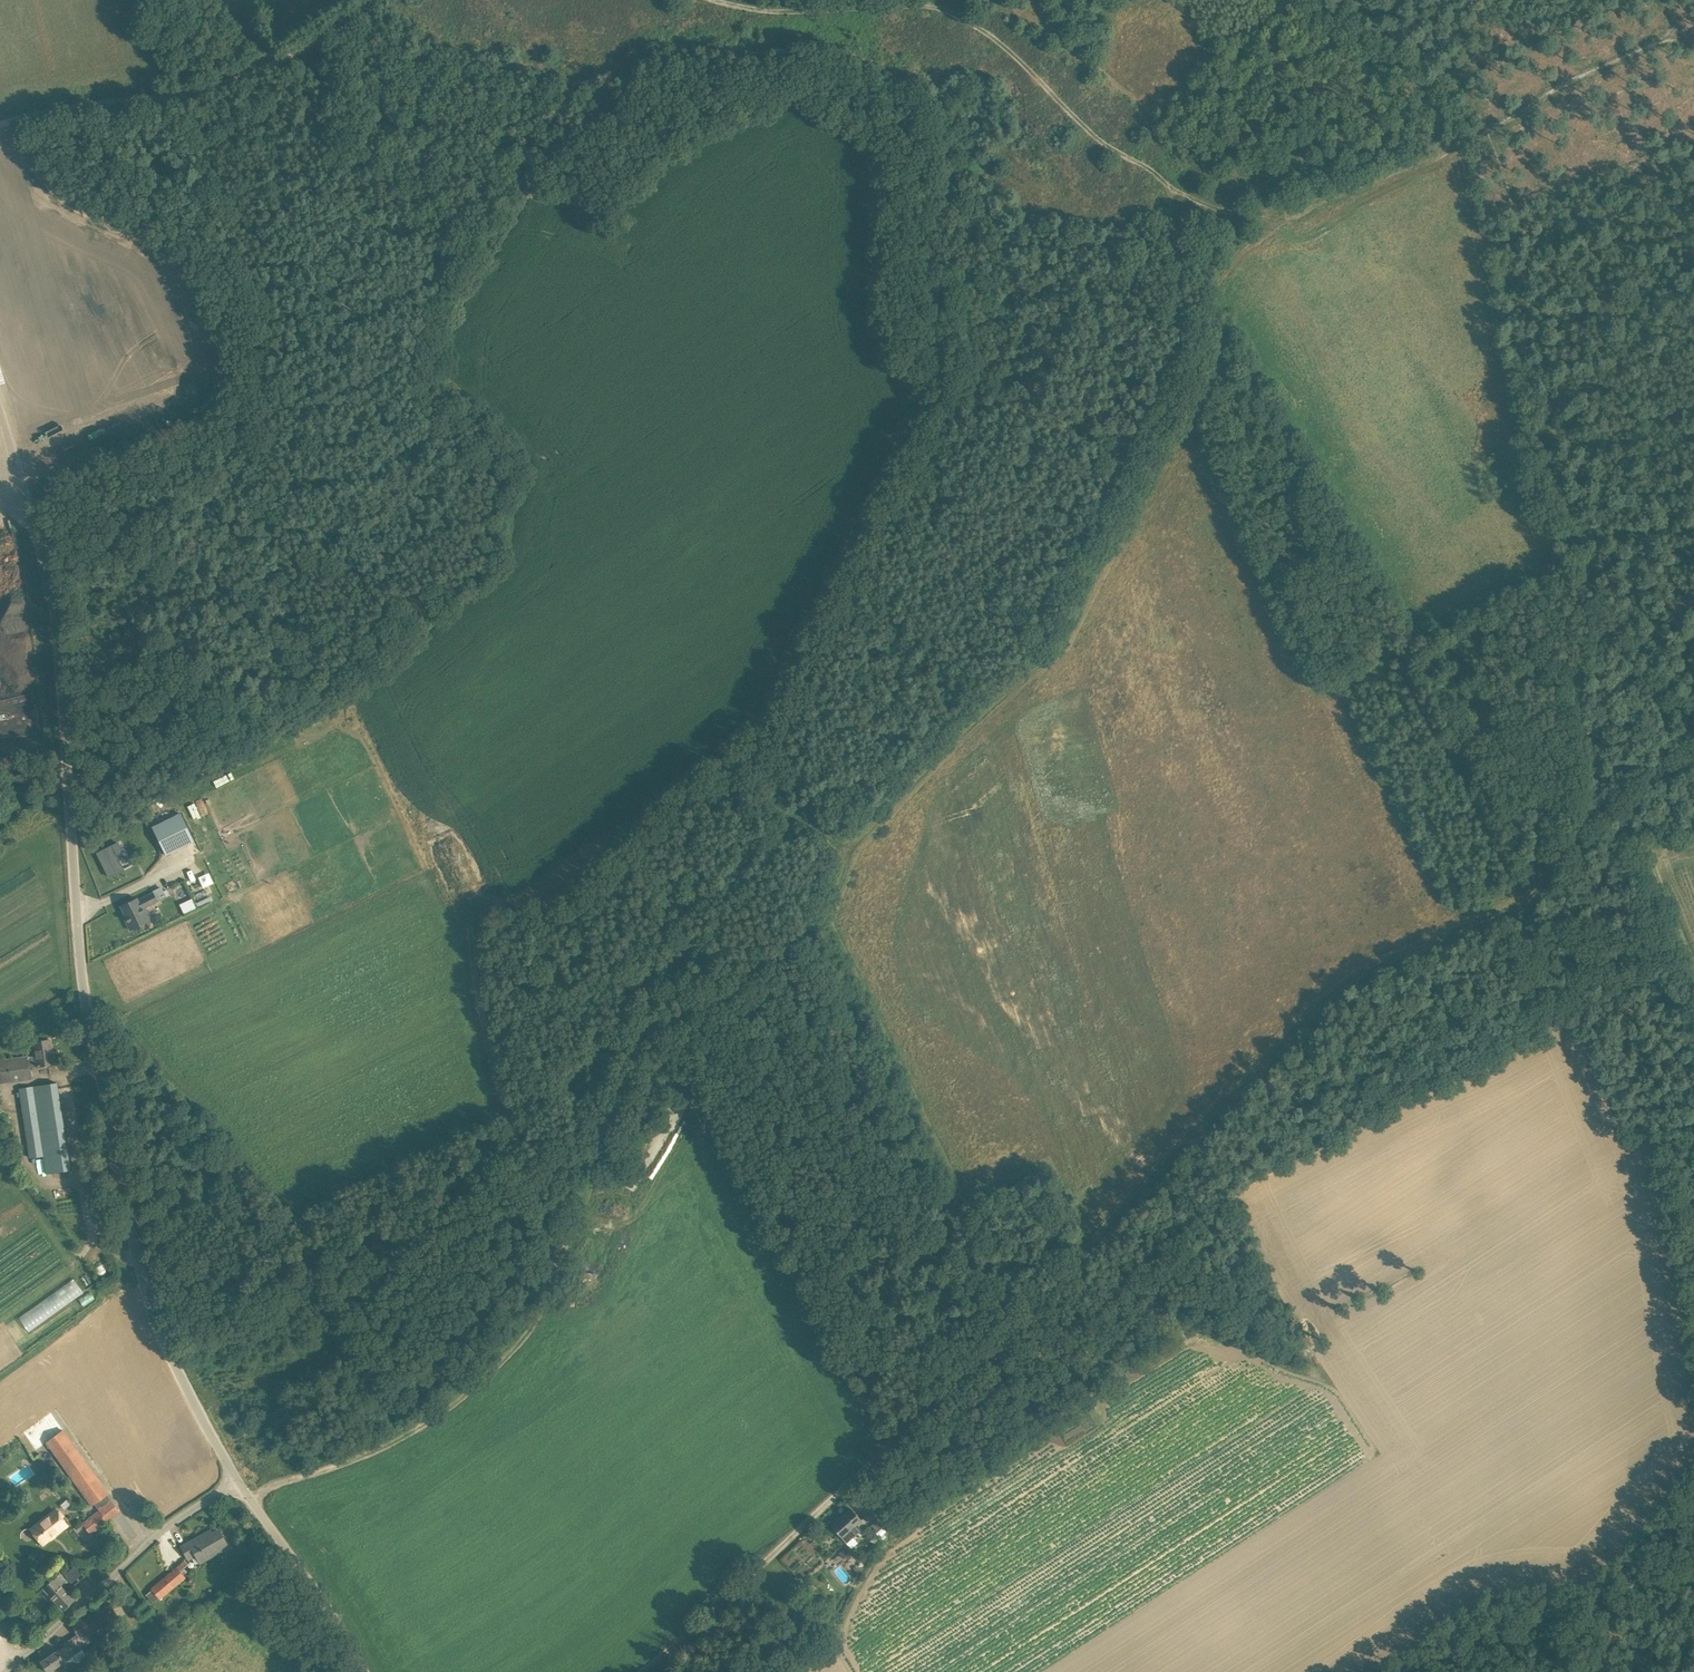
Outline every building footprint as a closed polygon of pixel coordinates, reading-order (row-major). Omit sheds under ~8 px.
[(11,322),(14,334),(30,330),(26,318),(11,322)] [(152,827),(166,855),(194,841),(181,813),(152,827)] [(123,851),(118,841),(96,852),(109,877),(124,869),(116,854),(123,851)] [(138,900),(137,898),(121,906),(125,913),(123,914),(131,930),(149,921),(142,908),(167,896),(162,886),(152,890),(153,893),(138,900)] [(197,902),(199,906),(211,901),(209,896),(197,902)] [(192,898),(186,900),(191,910),(197,907),(192,898)] [(32,1078),(31,1067),(54,1063),(50,1039),(34,1041),(36,1055),(0,1061),(0,1084),(32,1078)] [(45,1174),(59,1171),(70,1170),(57,1082),(20,1088),(32,1158),(43,1156),(45,1174)] [(0,1331),(0,1370),(97,1309),(79,1281),(0,1331)] [(108,1520),(109,1520),(119,1511),(107,1495),(109,1494),(50,1412),(22,1433),(36,1450),(46,1443),(92,1506),(94,1504),(97,1508),(86,1516),(88,1518),(83,1522),(84,1524),(91,1533),(108,1520)] [(864,1506),(877,1520),(878,1521),(886,1514),(872,1498),(864,1506)] [(855,1525),(861,1519),(851,1508),(831,1526),(846,1543),(860,1530),(855,1525)] [(56,1510),(32,1529),(43,1543),(67,1524),(56,1510)] [(878,1521),(877,1520),(872,1525),(876,1530),(881,1525),(878,1521)] [(196,1553),(201,1562),(229,1546),(220,1530),(213,1534),(211,1530),(181,1546),(188,1558),(196,1553)] [(65,1574),(70,1579),(80,1570),(76,1564),(65,1574)] [(151,1588),(159,1598),(185,1576),(177,1567),(151,1588)] [(75,1599),(72,1595),(63,1585),(67,1581),(60,1573),(43,1587),(63,1610),(75,1599)] [(72,1623),(77,1634),(81,1640),(90,1636),(121,1621),(119,1617),(112,1603),(72,1623)] [(90,1636),(81,1640),(77,1634),(62,1644),(65,1648),(59,1652),(58,1649),(41,1661),(48,1671),(49,1671),(66,1660),(92,1641),(90,1636)]
